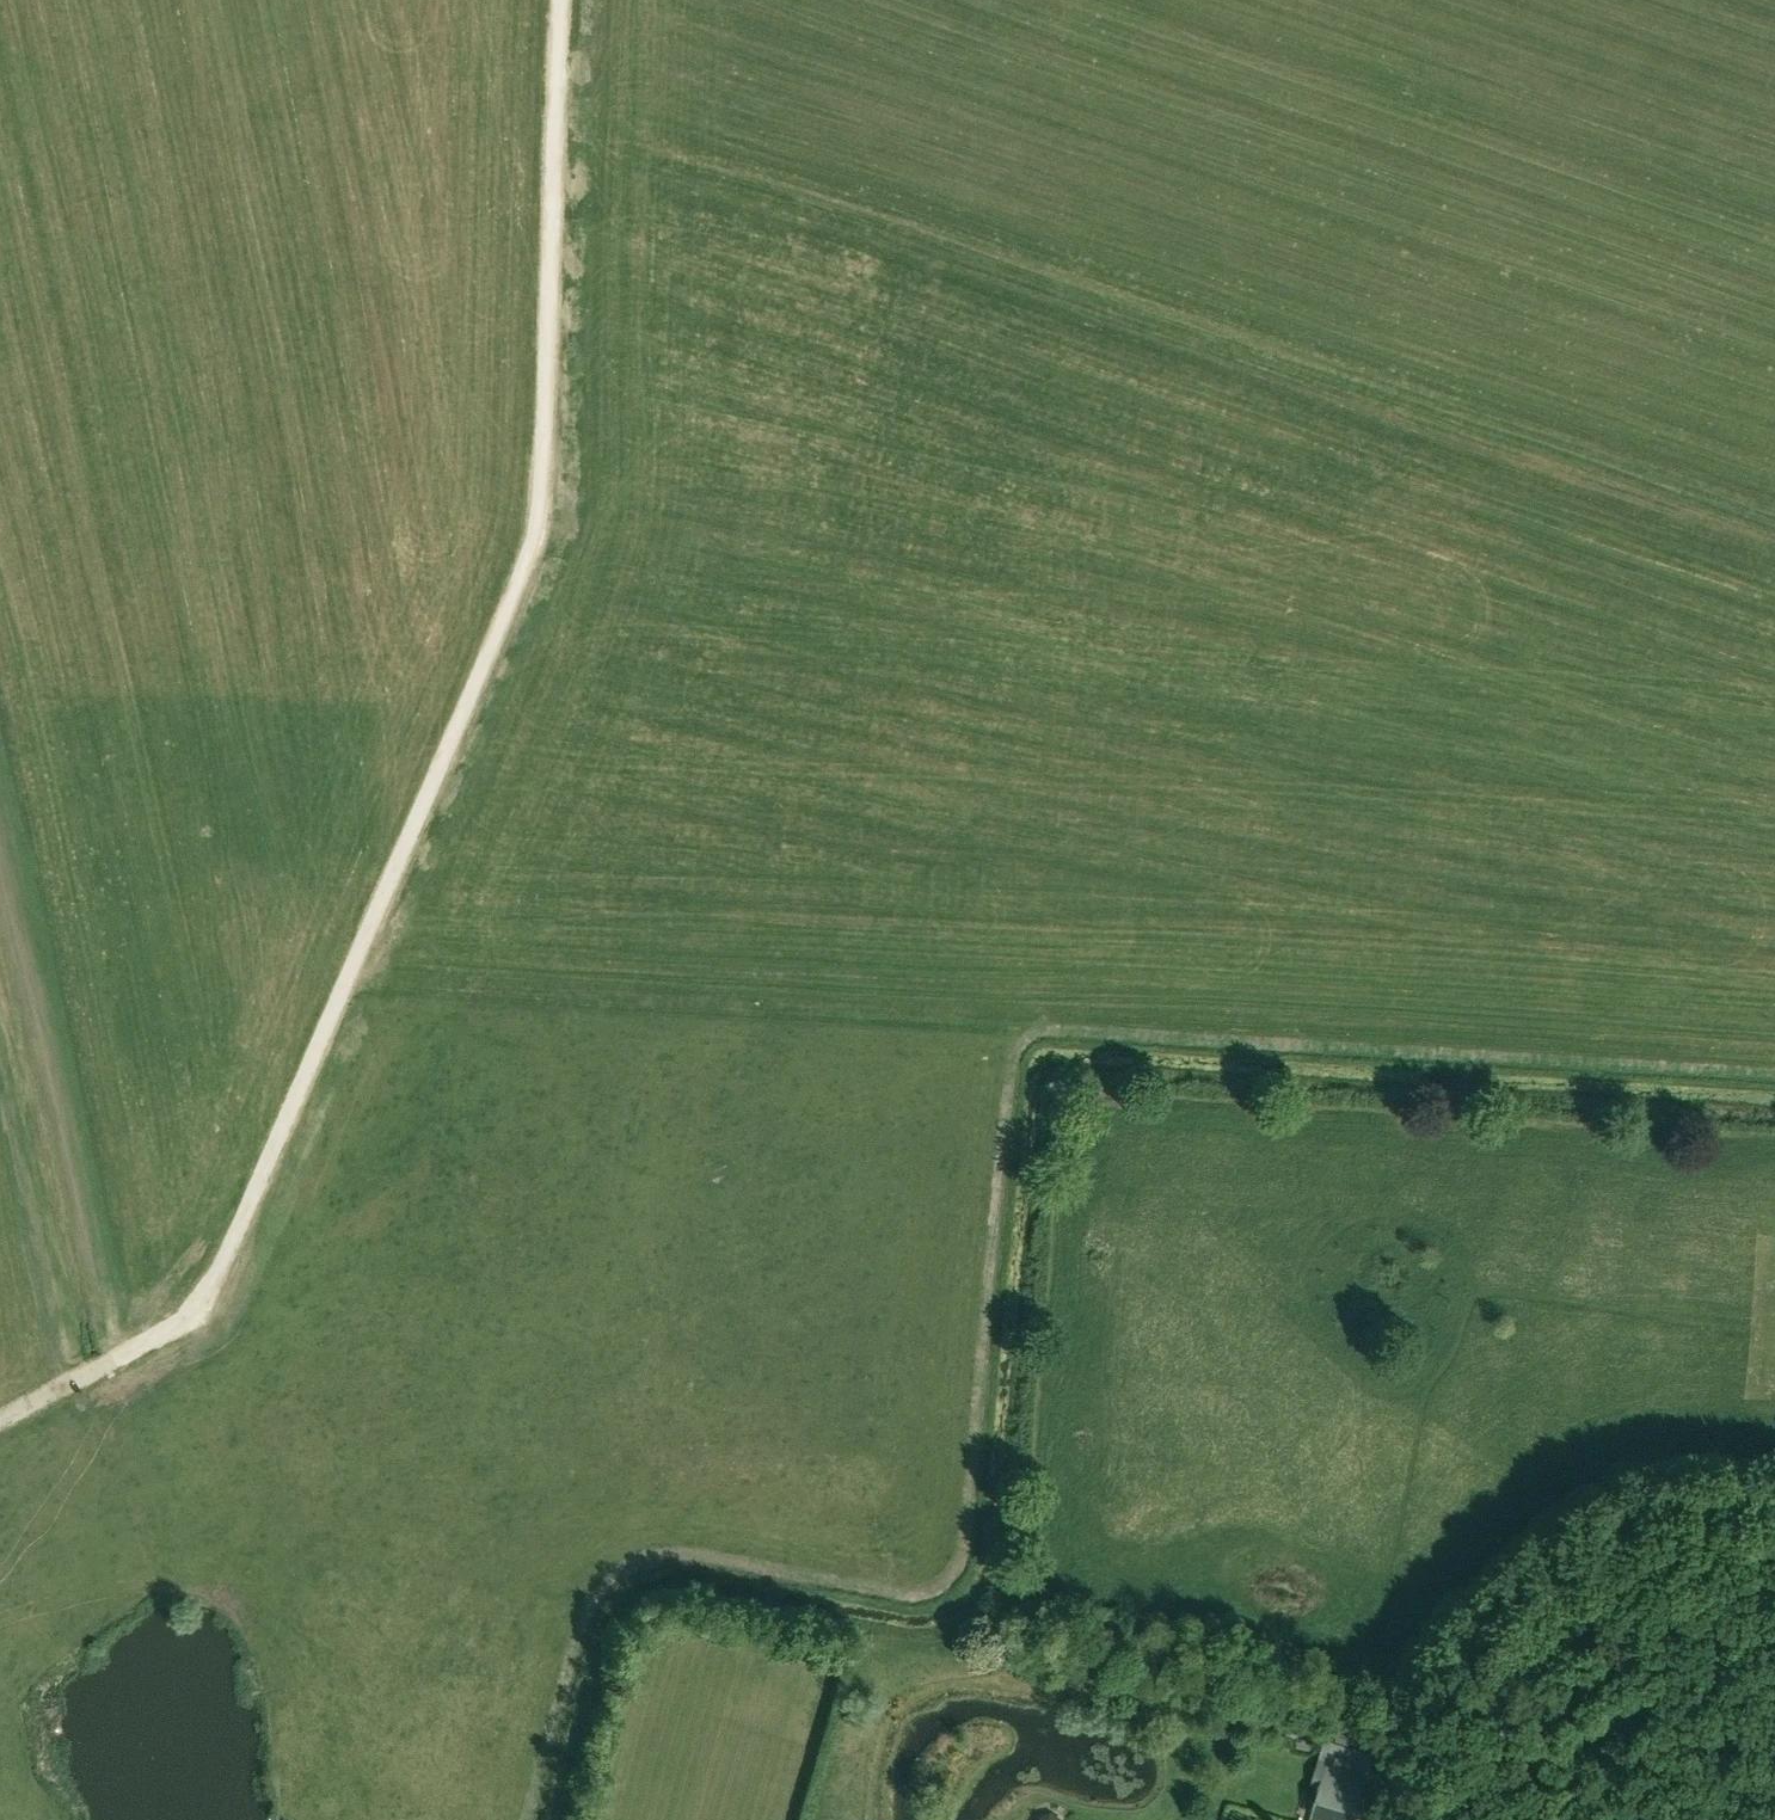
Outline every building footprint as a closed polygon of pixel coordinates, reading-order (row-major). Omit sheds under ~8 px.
[(1314,1816),(1330,1819),(1355,1819),(1369,1774),(1330,1763),(1314,1816)]
